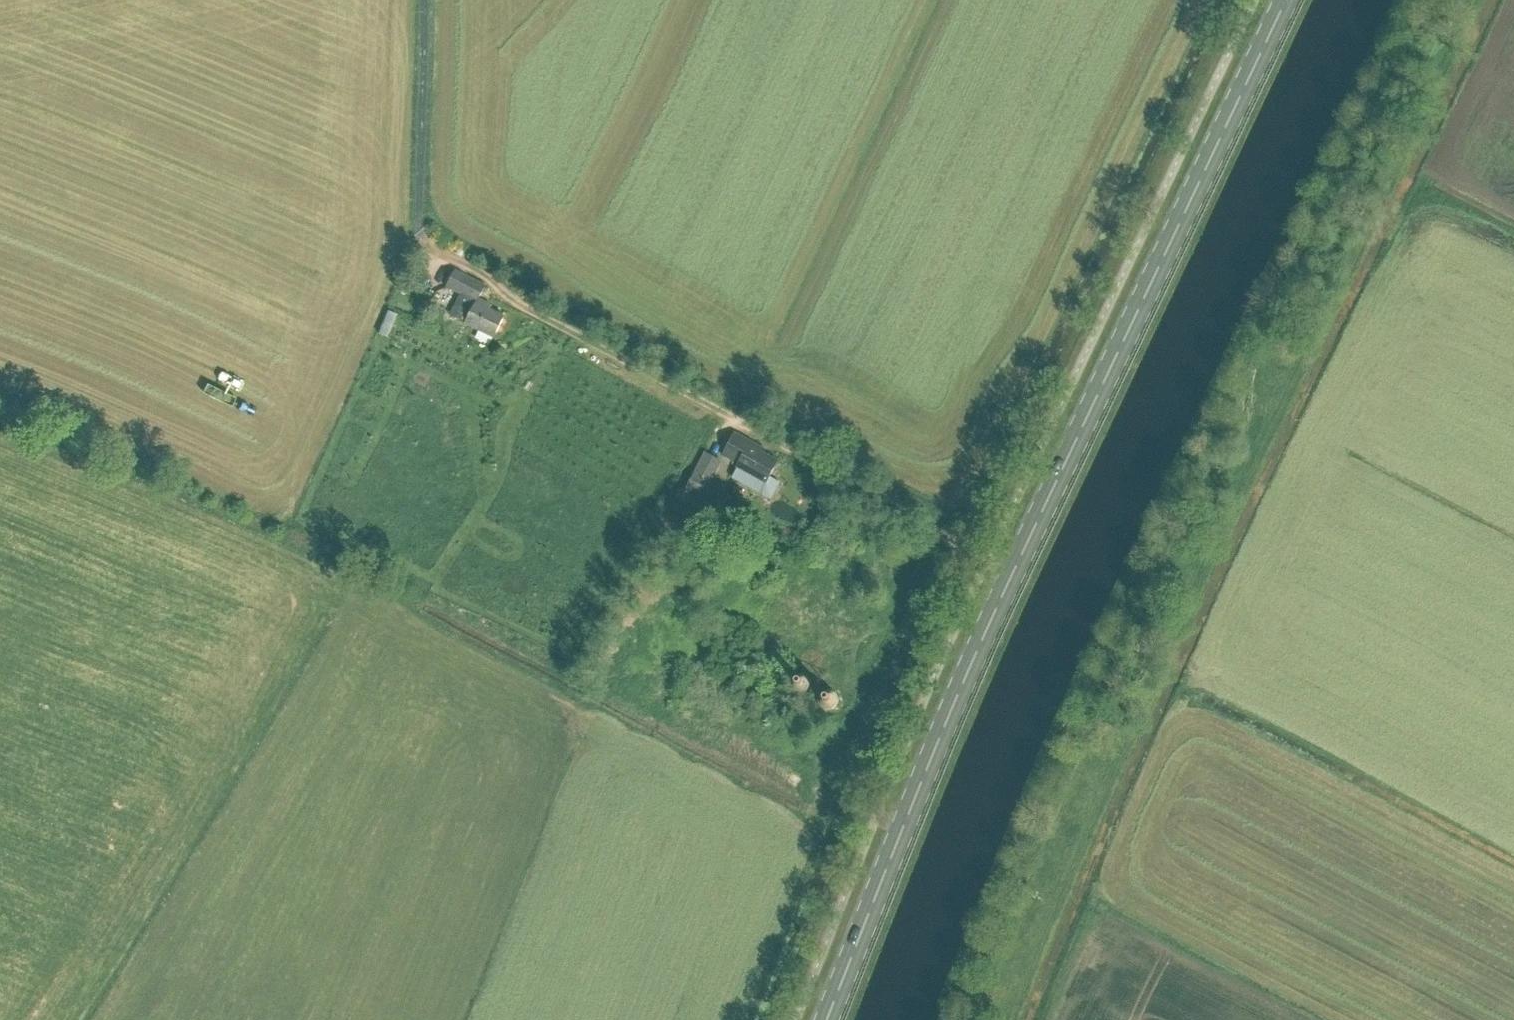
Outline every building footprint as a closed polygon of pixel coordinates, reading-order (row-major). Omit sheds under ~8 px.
[(494,338),(505,317),(489,309),(491,305),(478,299),(484,286),(456,272),(448,288),(461,294),(450,316),(494,338)] [(388,311),(379,334),(389,338),(398,315),(388,311)] [(737,468),(761,480),(755,490),(770,499),(779,483),(769,478),(778,462),(763,455),(765,451),(735,434),(723,456),(739,464),(737,468)] [(689,490),(716,506),(726,489),(712,481),(723,464),(709,456),(689,490)] [(768,529),(771,522),(753,513),(750,520),(768,529)] [(800,694),(808,690),(810,686),(809,677),(797,673),(792,675),(789,682),(789,687),(792,692),(800,694)] [(827,710),(835,705),(837,701),(837,692),(824,688),(820,690),(817,697),(816,702),(819,707),(827,710)]
